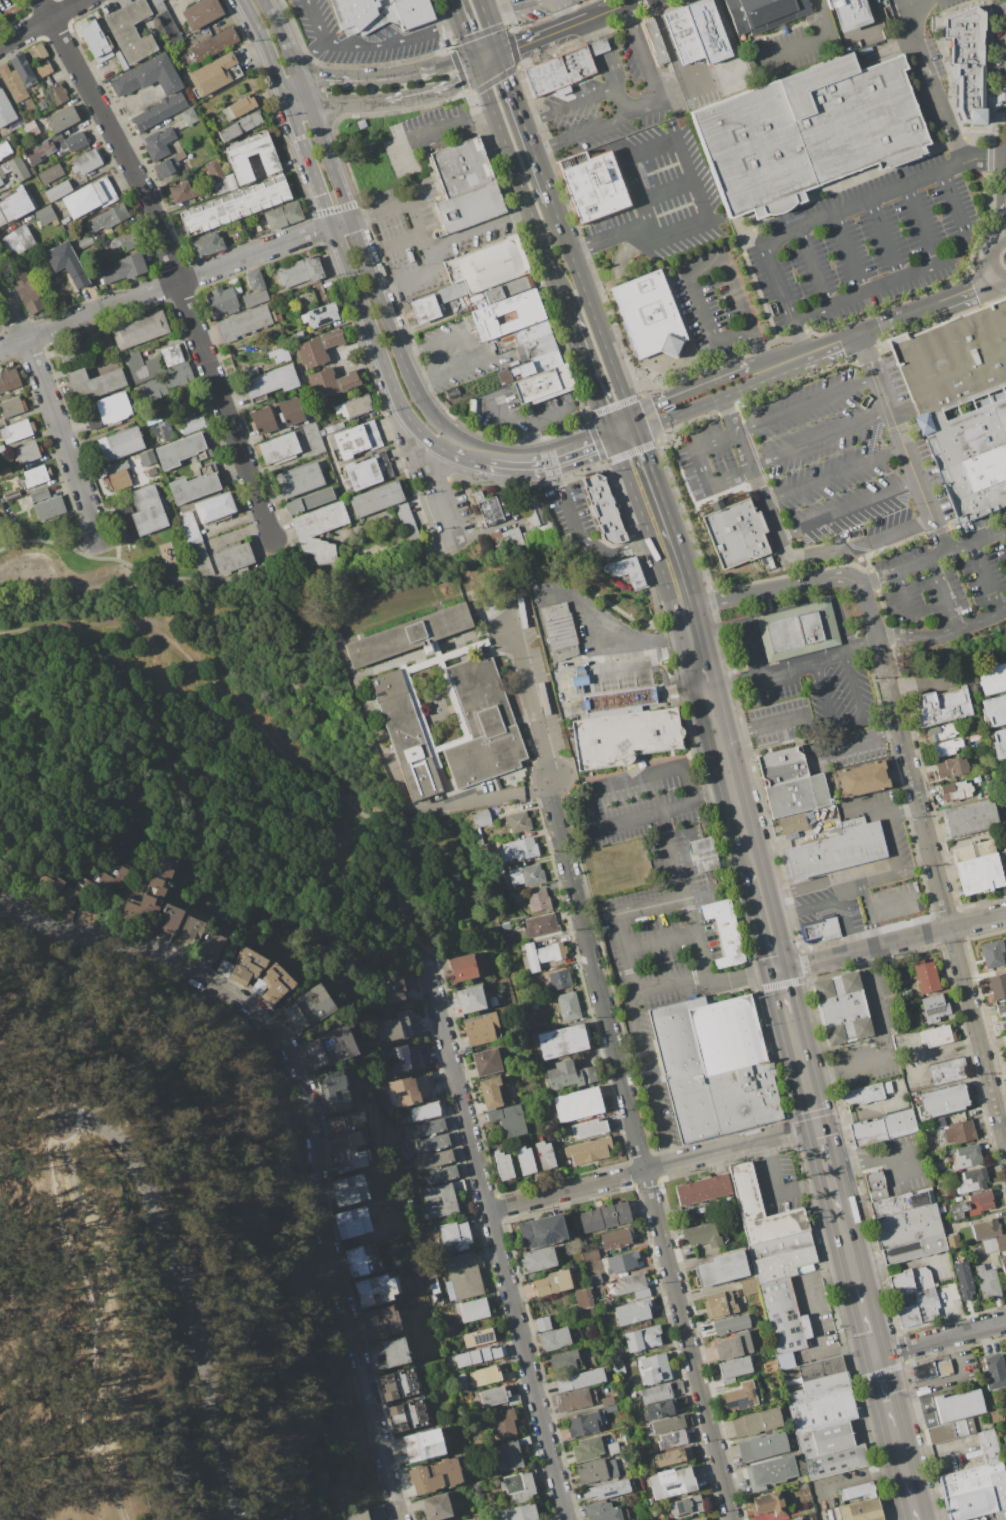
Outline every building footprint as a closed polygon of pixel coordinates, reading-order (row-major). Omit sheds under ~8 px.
[(103,17),(135,0),(145,0),(152,14),(151,14),(152,17),(142,23),(141,20),(132,24),(140,38),(150,33),(155,42),(157,40),(161,47),(158,48),(159,49),(137,61),(138,63),(130,68),(103,17)] [(171,44),(147,0),(162,0),(183,38),(171,44)] [(181,12),(203,0),(217,0),(224,13),(192,31),(181,12)] [(340,30),(329,0),(430,0),(437,20),(402,32),(399,24),(389,21),(361,36),(359,31),(345,36),(342,29),(340,30)] [(704,61),(706,65),(731,55),(710,0),(699,0),(684,6),(704,61)] [(732,26),(722,0),(807,0),(812,11),(750,35),(749,31),(743,33),(736,35),(732,26)] [(830,10),(827,0),(865,0),(872,22),(855,28),(841,33),(833,9),(830,10)] [(661,14),(684,6),(704,61),(698,63),(696,60),(681,65),(661,14)] [(983,64),(958,63),(954,63),(954,39),(947,39),(947,18),(976,6),(985,13),(983,64)] [(639,21),(653,16),(670,62),(655,67),(639,21)] [(79,30),(96,21),(114,55),(97,64),(79,30)] [(191,48),(208,39),(207,37),(210,35),(212,34),(207,25),(185,37),(191,48)] [(190,48),(191,48),(208,39),(207,37),(210,35),(211,37),(218,34),(217,32),(220,30),(221,32),(232,26),(239,40),(197,63),(196,61),(185,67),(180,57),(191,51),(190,48)] [(521,70),(600,39),(605,37),(610,50),(604,52),(589,58),(595,72),(579,78),(580,80),(567,85),(569,91),(556,96),(554,90),(532,99),(521,70)] [(28,49),(41,42),(49,55),(35,63),(28,49)] [(188,74),(231,50),(238,63),(237,63),(243,74),(221,86),(221,88),(213,92),(212,91),(201,97),(201,96),(197,99),(191,89),(195,87),(188,74)] [(108,81),(164,51),(183,87),(168,96),(165,97),(156,80),(141,88),(140,86),(117,98),(108,81)] [(115,53),(119,51),(128,68),(124,71),(115,53)] [(688,111),(850,51),(858,70),(902,53),(908,69),(903,70),(930,144),(923,146),(926,153),(918,156),(918,157),(887,169),(886,167),(878,170),(875,164),(803,191),(806,200),(792,205),(785,211),(776,214),(773,216),(767,215),(755,219),(751,210),(728,219),(688,111)] [(14,70),(25,88),(37,81),(36,78),(37,77),(32,69),(23,52),(9,60),(14,70)] [(37,77),(32,69),(47,61),(53,71),(38,80),(37,77)] [(5,84),(0,75),(0,65),(5,62),(10,72),(14,70),(25,88),(29,96),(17,103),(6,83),(5,84)] [(987,64),(986,126),(964,125),(958,110),(958,63),(983,64),(987,64)] [(45,90),(59,83),(63,89),(65,88),(67,92),(65,93),(69,100),(55,108),(45,90)] [(18,118),(0,128),(0,84),(18,118)] [(129,119),(143,112),(142,109),(149,105),(150,108),(160,102),(159,100),(165,97),(168,96),(169,98),(181,91),(188,106),(142,130),(144,133),(139,136),(129,119)] [(228,106),(248,95),(250,98),(252,96),(258,106),(235,118),(228,106)] [(49,116),(71,104),(79,120),(53,134),(46,121),(50,119),(49,116)] [(180,113),(192,106),(199,119),(187,126),(180,113)] [(218,132),(259,109),(261,112),(259,113),(264,122),(224,143),(218,132)] [(17,128),(33,120),(41,133),(24,142),(17,128)] [(143,139),(158,131),(160,133),(164,131),(163,129),(171,125),(177,138),(166,144),(170,153),(152,163),(144,147),(147,145),(143,139)] [(56,149),(55,150),(58,156),(68,151),(69,152),(88,142),(81,130),(64,139),(60,131),(50,137),(52,141),(56,149)] [(226,148),(231,146),(230,144),(267,131),(282,173),(270,177),(269,174),(266,175),(258,153),(246,157),(255,180),(253,181),(254,183),(240,188),(239,185),(238,185),(229,161),(230,160),(226,148)] [(430,154),(479,136),(507,213),(434,239),(432,233),(443,229),(434,203),(446,199),(430,154)] [(23,154),(32,149),(31,147),(46,139),(48,142),(52,141),(56,149),(55,150),(41,158),(42,160),(30,166),(23,154)] [(13,154),(0,161),(0,143),(6,140),(13,154)] [(72,160),(94,149),(95,151),(97,150),(103,161),(101,162),(102,164),(80,175),(78,171),(74,173),(70,167),(75,165),(72,160)] [(174,155),(177,161),(187,157),(183,150),(174,155)] [(555,162),(584,151),(587,158),(609,150),(630,205),(578,225),(555,162)] [(4,183),(0,185),(0,165),(19,155),(30,175),(17,182),(11,170),(4,174),(6,177),(1,179),(4,183)] [(152,167),(174,155),(177,161),(179,165),(173,168),(175,172),(159,180),(152,167)] [(204,164),(215,158),(225,176),(226,177),(214,184),(204,164)] [(37,174),(58,162),(64,174),(43,185),(37,174)] [(181,168),(186,165),(190,170),(184,174),(181,168)] [(226,177),(225,176),(232,173),(237,188),(231,190),(226,177)] [(61,199),(90,183),(91,183),(105,175),(116,195),(100,204),(101,204),(73,220),(61,199)] [(180,213),(283,175),(292,199),(188,237),(180,213)] [(231,190),(226,177),(214,184),(213,184),(217,196),(231,190)] [(44,192),(67,179),(73,189),(64,194),(64,195),(50,203),(44,192)] [(169,188),(187,181),(190,188),(197,186),(200,195),(175,204),(172,197),(169,198),(168,195),(171,193),(169,188)] [(37,207),(0,227),(0,200),(1,200),(1,199),(14,191),(12,189),(24,182),(37,207)] [(263,213),(297,200),(304,219),(270,231),(263,213)] [(84,222),(122,202),(127,211),(128,211),(129,213),(121,221),(106,229),(103,225),(97,228),(99,230),(90,235),(84,222)] [(34,212),(50,204),(57,218),(56,219),(51,221),(42,226),(34,212)] [(60,221),(68,216),(70,220),(62,224),(60,221)] [(56,219),(51,221),(54,227),(59,224),(56,219)] [(6,255),(0,243),(0,238),(25,224),(36,244),(16,255),(13,251),(6,255)] [(64,231),(71,227),(79,241),(90,234),(94,242),(77,253),(64,231)] [(113,238),(132,227),(141,242),(118,256),(110,243),(114,240),(113,238)] [(187,240),(215,230),(218,237),(220,237),(225,248),(194,259),(187,240)] [(442,261),(517,235),(530,273),(468,295),(468,294),(463,280),(451,285),(442,261)] [(43,252),(66,240),(88,283),(75,289),(65,269),(61,271),(60,269),(53,272),(43,252)] [(99,271),(112,266),(111,264),(119,261),(119,259),(139,251),(147,271),(126,279),(125,277),(117,280),(117,279),(101,285),(99,280),(102,279),(99,271)] [(275,269),(311,256),(312,259),(317,257),(325,278),(309,283),(308,280),(282,290),(275,269)] [(610,288),(661,268),(688,339),(685,341),(677,358),(659,351),(637,359),(610,288)] [(245,274),(259,269),(270,299),(246,308),(241,296),(245,294),(245,292),(248,291),(249,293),(252,292),(245,274)] [(9,278),(24,270),(45,307),(30,316),(9,278)] [(484,291),(529,274),(535,288),(489,305),(484,291)] [(468,294),(463,280),(451,285),(437,290),(442,303),(468,294)] [(232,287),(239,307),(237,307),(239,311),(228,315),(227,311),(214,316),(206,296),(212,294),(211,290),(222,287),(223,290),(232,287)] [(511,331),(498,336),(481,342),(470,312),(489,305),(535,288),(546,318),(511,331)] [(409,302),(433,294),(441,315),(417,324),(415,318),(412,319),(409,309),(411,309),(409,302)] [(988,307),(1005,300),(1005,383),(926,415),(898,343),(988,307)] [(299,315),(307,313),(306,311),(334,301),(338,310),(336,311),(339,319),(311,330),(307,321),(302,323),(299,315)] [(216,322),(266,303),(273,323),(236,337),(237,340),(224,344),(216,322)] [(110,328),(162,310),(170,332),(118,351),(110,328)] [(511,331),(546,318),(551,334),(517,346),(514,338),(511,331)] [(293,346),(310,339),(310,338),(316,336),(317,337),(321,336),(320,334),(327,332),(327,333),(343,327),(348,340),(345,342),(346,343),(337,347),(336,345),(324,349),(325,353),(327,353),(330,360),(324,363),(324,365),(321,366),(320,364),(302,371),(293,346)] [(514,338),(501,343),(498,336),(511,331),(514,338)] [(551,334),(557,349),(530,358),(519,362),(514,347),(517,346),(551,334)] [(138,349),(142,361),(162,354),(160,349),(178,343),(183,358),(186,357),(195,381),(172,389),(173,393),(142,405),(134,381),(131,382),(121,355),(138,349)] [(266,353),(286,346),(291,359),(285,361),(284,360),(275,364),(273,357),(269,359),(266,353)] [(531,361),(530,358),(557,349),(562,364),(535,374),(535,372),(531,361)] [(535,372),(521,378),(519,373),(513,376),(510,369),(531,361),(535,372)] [(562,364),(566,362),(576,388),(532,404),(531,400),(521,404),(513,382),(535,374),(562,364)] [(243,381),(291,363),(299,385),(298,386),(299,388),(294,390),(293,388),(283,392),(282,388),(265,394),(268,401),(263,403),(262,400),(251,404),(243,381)] [(305,375),(331,366),(336,379),(348,374),(347,372),(355,368),(359,379),(361,384),(315,401),(305,375)] [(22,385),(0,393),(0,375),(0,373),(4,372),(2,368),(8,367),(9,370),(15,367),(22,385)] [(65,373),(84,367),(88,380),(121,368),(127,385),(76,404),(65,373)] [(496,372),(507,368),(509,375),(511,374),(513,380),(501,385),(496,372)] [(444,391),(457,386),(460,394),(447,399),(444,391)] [(81,406),(124,391),(133,414),(120,419),(121,422),(111,426),(110,423),(102,425),(102,427),(90,431),(81,406)] [(332,407),(340,405),(340,403),(368,393),(371,402),(370,403),(373,410),(346,420),(343,412),(335,415),(332,407)] [(1,415),(0,415),(0,411),(0,402),(19,395),(20,400),(23,399),(27,409),(24,410),(24,411),(3,419),(1,415)] [(277,404),(297,397),(305,419),(285,426),(283,421),(281,421),(278,414),(281,413),(277,404)] [(180,422),(198,415),(193,401),(175,408),(180,422)] [(931,432),(1005,403),(1005,502),(964,518),(931,432)] [(249,413),(269,406),(277,429),(258,436),(255,429),(252,430),(250,423),(253,422),(249,413)] [(180,422),(198,415),(202,414),(207,427),(185,435),(180,422)] [(3,440),(0,434),(0,429),(27,419),(28,423),(32,421),(36,430),(32,431),(33,434),(5,445),(4,440),(3,440)] [(331,435),(373,419),(383,446),(370,451),(369,448),(351,454),(352,457),(341,461),(336,449),(331,451),(327,441),(333,439),(331,435)] [(302,426),(315,421),(319,430),(321,436),(326,451),(313,456),(302,426)] [(333,432),(331,426),(331,425),(342,421),(344,428),(333,432)] [(97,440),(137,425),(145,448),(105,462),(97,440)] [(319,430),(321,436),(333,432),(331,426),(319,430)] [(257,444),(294,431),(301,452),(294,454),(296,457),(273,465),(272,462),(264,465),(257,444)] [(155,449),(200,432),(205,445),(208,444),(209,448),(210,447),(213,456),(196,462),(193,455),(180,460),(181,464),(163,470),(155,449)] [(14,449),(35,441),(41,457),(20,465),(14,449)] [(138,454),(152,449),(157,462),(143,467),(138,454)] [(342,465),(354,461),(355,463),(374,456),(373,454),(384,450),(394,477),(353,492),(351,487),(345,489),(342,479),(347,477),(342,465)] [(104,468),(128,459),(130,467),(127,468),(133,485),(112,493),(110,486),(107,487),(103,478),(106,477),(105,475),(107,475),(104,468)] [(282,500),(273,475),(316,459),(325,485),(282,500)] [(319,461),(325,459),(327,465),(321,467),(319,461)] [(167,483),(184,477),(186,481),(200,476),(197,469),(214,462),(224,488),(176,506),(167,483)] [(23,472),(43,464),(45,468),(49,467),(52,474),(47,476),(49,480),(26,488),(23,480),(25,479),(23,472)] [(12,474),(0,478),(0,471),(9,467),(12,474)] [(147,471),(155,468),(158,474),(149,477),(147,471)] [(580,479),(594,474),(593,473),(595,472),(605,477),(606,479),(605,480),(611,496),(612,496),(614,503),(613,504),(614,507),(616,507),(618,514),(617,514),(624,532),(627,540),(619,543),(619,542),(612,545),(603,540),(601,534),(600,534),(597,525),(598,524),(595,518),(594,518),(589,504),(591,504),(585,487),(583,488),(580,479)] [(348,498),(398,480),(405,501),(356,518),(348,498)] [(129,492),(154,483),(169,525),(138,537),(130,514),(140,511),(139,509),(135,510),(129,492)] [(284,503),(330,487),(335,499),(289,516),(284,503)] [(29,494),(46,488),(49,496),(32,503),(29,494)] [(2,495),(18,489),(21,496),(5,502),(2,495)] [(193,503),(229,490),(236,511),(230,513),(231,517),(208,525),(207,522),(201,524),(193,503)] [(473,493),(481,490),(484,499),(495,495),(505,520),(486,527),(473,493)] [(522,533),(534,529),(533,527),(529,529),(517,498),(537,490),(549,523),(551,522),(557,537),(528,548),(522,533)] [(33,505),(60,495),(66,511),(39,521),(33,505)] [(701,516),(712,511),(709,502),(721,497),(724,506),(749,497),(755,512),(759,510),(768,531),(763,533),(776,567),(767,571),(764,565),(760,566),(757,557),(749,561),(748,559),(722,569),(701,516)] [(290,519),(341,500),(349,523),(310,537),(319,538),(319,540),(327,541),(327,543),(335,544),(336,557),(334,564),(311,565),(313,554),(303,554),(290,519)] [(394,507),(407,502),(421,538),(408,542),(394,507)] [(191,510),(203,541),(188,546),(177,515),(191,510)] [(488,536),(490,535),(489,534),(500,529),(501,532),(516,526),(523,545),(505,546),(504,543),(492,548),(488,536)] [(203,541),(188,546),(199,575),(215,574),(203,541)] [(212,554),(248,541),(255,562),(246,565),(249,571),(238,572),(237,570),(220,576),(212,554)] [(605,565),(635,556),(646,587),(634,591),(629,578),(623,580),(622,575),(617,577),(606,569),(605,565)] [(756,618),(829,599),(841,644),(767,663),(756,618)] [(342,645),(465,601),(474,626),(351,670),(342,645)] [(540,608),(566,601),(569,613),(570,613),(578,644),(577,644),(580,655),(554,662),(540,608)] [(457,789),(444,750),(474,740),(448,666),(483,654),(485,659),(492,656),(528,759),(519,762),(521,767),(457,789)] [(1005,692),(1005,664),(976,672),(983,698),(1005,692)] [(413,802),(369,680),(399,669),(443,791),(413,802)] [(571,677),(576,676),(575,671),(585,669),(586,675),(587,675),(589,684),(582,685),(583,693),(576,694),(575,686),(572,686),(571,677)] [(919,728),(955,719),(954,718),(956,718),(956,719),(965,717),(964,715),(966,715),(966,717),(972,715),(965,685),(960,686),(960,689),(935,695),(934,691),(919,695),(921,703),(919,704),(921,712),(916,713),(919,728)] [(584,697),(654,687),(655,694),(657,704),(641,706),(641,711),(587,719),(585,710),(582,710),(581,706),(580,700),(584,700),(584,697)] [(980,702),(1005,695),(1005,725),(987,730),(980,702)] [(578,771),(571,721),(587,719),(641,711),(648,710),(648,712),(677,708),(680,727),(681,728),(683,730),(684,731),(684,733),(684,735),(683,737),(681,738),(683,748),(636,755),(634,759),(631,762),(627,764),(623,765),(578,771)] [(925,730),(929,743),(955,737),(952,723),(925,730)] [(988,733),(1005,728),(1005,758),(996,761),(988,733)] [(931,745),(934,758),(956,753),(955,751),(965,748),(963,739),(953,741),(952,739),(931,745)] [(756,755),(801,744),(809,777),(765,788),(756,755)] [(935,762),(938,780),(969,773),(965,759),(961,760),(960,757),(935,762)] [(832,773),(883,760),(885,769),(884,769),(886,778),(888,778),(890,786),(882,788),(883,790),(872,793),(871,791),(860,794),(860,795),(848,799),(848,797),(839,799),(832,773)] [(765,788),(809,777),(823,773),(831,804),(773,819),(765,788)] [(940,786),(965,780),(966,784),(971,782),(971,787),(972,787),(973,787),(973,788),(974,788),(974,789),(974,790),(973,791),(971,792),(972,796),(958,800),(957,798),(944,803),(940,786)] [(950,841),(971,835),(971,838),(1000,830),(992,798),(962,806),(963,807),(961,808),(960,806),(953,808),(954,809),(944,812),(945,816),(942,816),(944,824),(946,823),(947,826),(945,827),(947,834),(948,833),(950,841)] [(777,819),(812,810),(816,823),(809,824),(810,828),(797,831),(786,834),(782,835),(777,819)] [(472,815),(488,811),(492,824),(476,828),(472,815)] [(507,815),(526,811),(527,818),(529,817),(532,829),(511,835),(509,823),(507,824),(505,817),(507,817),(507,815)] [(825,838),(843,834),(842,829),(865,823),(879,820),(888,856),(792,881),(784,849),(825,838)] [(842,829),(843,834),(825,838),(824,834),(823,830),(835,826),(835,825),(841,823),(842,829)] [(689,842),(712,837),(715,850),(692,855),(689,842)] [(505,845),(532,838),(534,845),(536,844),(539,855),(518,860),(517,858),(502,861),(499,851),(506,850),(505,845)] [(951,849),(969,844),(969,841),(977,839),(978,842),(992,839),(1004,885),(991,888),(992,891),(980,894),(980,891),(963,895),(951,849)] [(694,860),(717,855),(720,868),(697,874),(694,860)] [(176,861),(164,857),(152,861),(173,869),(176,861)] [(152,861),(173,869),(168,882),(147,874),(152,861)] [(508,870),(520,867),(521,868),(539,864),(541,871),(543,870),(546,882),(524,887),(523,883),(512,886),(508,870)] [(108,875),(113,866),(125,865),(132,869),(123,884),(108,875)] [(97,869),(89,882),(87,887),(103,896),(106,891),(109,893),(111,890),(108,888),(110,883),(120,889),(123,884),(108,875),(97,869)] [(65,881),(51,873),(50,875),(40,877),(33,888),(68,909),(71,905),(73,906),(75,903),(73,901),(76,897),(80,899),(82,894),(72,888),(63,883),(65,881)] [(147,874),(168,882),(163,895),(142,887),(147,874)] [(80,876),(72,888),(82,894),(87,887),(89,882),(80,876)] [(142,887),(163,895),(158,909),(137,901),(142,887)] [(513,893),(521,891),(523,899),(515,901),(513,893)] [(527,895),(546,891),(547,897),(549,896),(552,908),(531,913),(529,906),(527,907),(526,904),(529,903),(527,895)] [(127,898),(137,901),(158,909),(154,919),(140,914),(135,928),(118,921),(127,898)] [(701,905),(730,898),(746,961),(717,968),(714,959),(724,957),(715,918),(705,920),(701,905)] [(166,903),(167,904),(168,903),(183,909),(182,910),(185,911),(174,936),(159,930),(168,910),(164,908),(166,903)] [(524,921),(553,913),(557,926),(559,925),(560,931),(526,940),(523,928),(526,928),(524,921)] [(187,915),(189,916),(190,915),(204,921),(204,922),(206,923),(195,949),(176,941),(187,915)] [(801,924),(836,915),(841,937),(820,942),(820,940),(806,944),(803,942),(799,926),(801,924)] [(212,932),(226,937),(218,960),(204,954),(212,932)] [(520,945),(533,942),(535,950),(550,946),(550,944),(562,941),(563,946),(566,946),(567,949),(523,961),(521,953),(522,953),(520,945)] [(980,946),(1002,941),(1005,951),(1001,952),(1004,965),(986,969),(980,946)] [(241,945),(245,947),(246,946),(266,957),(265,959),(269,961),(259,978),(257,977),(256,979),(254,978),(253,981),(249,979),(244,987),(215,971),(222,959),(234,965),(238,954),(236,953),(241,945)] [(523,961),(567,949),(568,953),(565,954),(566,959),(555,962),(554,960),(538,964),(540,972),(526,975),(523,961)] [(448,959),(472,953),(478,977),(454,983),(448,959)] [(913,965),(933,960),(940,989),(920,994),(913,965)] [(275,962),(297,984),(278,1003),(277,1002),(272,1007),(259,994),(251,990),(258,978),(260,980),(267,973),(265,972),(275,962)] [(547,974),(567,969),(568,975),(570,974),(573,986),(552,991),(547,974)] [(813,983),(859,971),(876,1034),(830,1047),(813,983)] [(988,977),(1005,973),(1005,997),(994,1000),(991,987),(988,988),(987,984),(990,983),(988,977)] [(385,984),(392,982),(391,980),(397,978),(398,979),(402,978),(405,991),(403,991),(405,1000),(390,1004),(385,984)] [(318,982),(327,995),(288,1021),(281,1010),(292,1003),(290,1000),(318,982)] [(456,991),(481,985),(486,1008),(462,1014),(456,991)] [(901,992),(910,989),(912,996),(902,998),(901,992)] [(556,996),(575,991),(581,1018),(563,1022),(556,996)] [(926,1023),(951,1016),(946,1002),(943,1003),(940,993),(919,999),(926,1023)] [(648,1010),(703,996),(706,1005),(749,994),(767,1062),(772,1061),(775,1076),(773,1077),(784,1119),(682,1145),(648,1010)] [(336,1009),(327,995),(288,1021),(295,1032),(306,1025),(308,1027),(336,1009)] [(995,1005),(1005,1002),(1005,1029),(1002,1030),(1000,1023),(1003,1022),(1002,1016),(999,1017),(998,1014),(995,1005)] [(462,1019),(495,1012),(499,1027),(493,1028),(495,1039),(468,1046),(462,1019)] [(374,1021),(406,1013),(409,1025),(404,1026),(407,1036),(380,1043),(374,1021)] [(345,1024),(351,1039),(307,1056),(302,1044),(315,1039),(314,1036),(345,1024)] [(536,1035),(582,1024),(588,1048),(541,1059),(536,1035)] [(920,1033),(950,1025),(954,1042),(924,1050),(920,1033)] [(357,1054),(351,1039),(307,1056),(312,1068),(325,1063),(326,1066),(357,1054)] [(427,1067),(384,1078),(382,1068),(393,1065),(393,1063),(398,1062),(397,1057),(385,1060),(383,1051),(396,1048),(396,1047),(406,1045),(407,1047),(415,1045),(416,1050),(420,1050),(421,1055),(424,1054),(427,1067)] [(471,1054),(497,1047),(502,1071),(477,1077),(471,1054)] [(929,1067),(964,1058),(970,1078),(934,1087),(929,1067)] [(545,1071),(555,1069),(554,1063),(571,1059),(574,1070),(593,1066),(597,1082),(577,1086),(576,1083),(561,1087),(562,1089),(550,1091),(545,1071)] [(324,1074),(342,1070),(343,1076),(345,1075),(347,1085),(345,1085),(346,1090),(348,1090),(350,1101),(349,1101),(350,1107),(323,1113),(316,1081),(326,1079),(324,1074)] [(388,1083),(410,1078),(410,1079),(415,1078),(415,1077),(426,1074),(427,1075),(432,1074),(435,1086),(430,1087),(431,1091),(426,1092),(427,1097),(420,1099),(420,1102),(402,1106),(399,1096),(408,1094),(407,1090),(391,1094),(388,1083)] [(478,1081),(499,1076),(501,1084),(498,1085),(502,1105),(485,1109),(478,1081)] [(841,1094),(882,1083),(886,1099),(862,1105),(861,1102),(845,1107),(841,1094)] [(919,1095),(965,1083),(970,1107),(925,1118),(919,1095)] [(553,1098),(598,1087),(604,1112),(559,1123),(553,1098)] [(410,1110),(438,1103),(441,1114),(413,1122),(410,1110)] [(487,1113),(520,1105),(526,1133),(504,1139),(500,1119),(489,1122),(487,1113)] [(851,1125),(913,1109),(919,1131),(857,1147),(851,1125)] [(327,1119),(358,1112),(362,1127),(352,1129),(353,1132),(331,1137),(327,1119)] [(929,1120),(944,1116),(946,1124),(931,1128),(929,1120)] [(416,1125),(443,1118),(446,1129),(419,1136),(416,1125)] [(949,1124),(972,1119),(976,1138),(954,1144),(954,1142),(946,1144),(943,1132),(934,1134),(933,1129),(942,1126),(943,1130),(950,1128),(949,1124)] [(571,1126),(596,1120),(597,1123),(606,1121),(608,1132),(579,1139),(579,1136),(574,1137),(571,1126)] [(353,1132),(331,1137),(335,1155),(357,1150),(356,1146),(364,1144),(363,1141),(367,1140),(364,1129),(353,1132)] [(416,1141),(447,1133),(450,1146),(419,1154),(416,1141)] [(570,1145),(609,1136),(612,1147),(607,1148),(609,1156),(575,1164),(570,1145)] [(535,1143),(544,1141),(544,1144),(550,1143),(556,1166),(542,1170),(535,1143)] [(943,1150),(956,1146),(956,1149),(978,1143),(983,1163),(956,1170),(953,1169),(952,1165),(954,1162),(958,1161),(956,1153),(945,1156),(943,1150)] [(515,1147),(524,1145),(525,1148),(530,1147),(536,1173),(522,1176),(515,1147)] [(335,1155),(357,1150),(358,1152),(368,1150),(370,1160),(367,1160),(368,1165),(337,1172),(333,1155),(335,1155)] [(413,1159),(451,1150),(454,1162),(416,1171),(413,1159)] [(493,1151),(499,1150),(500,1153),(502,1152),(503,1155),(508,1154),(514,1178),(500,1181),(493,1151)] [(727,1166),(747,1244),(808,1228),(803,1207),(764,1216),(750,1161),(727,1166)] [(428,1171),(455,1164),(458,1177),(427,1185),(425,1176),(429,1175),(428,1171)] [(961,1172),(984,1167),(988,1181),(985,1182),(986,1188),(962,1194),(957,1193),(956,1189),(960,1186),(964,1184),(961,1172)] [(864,1176),(883,1171),(890,1198),(871,1203),(864,1176)] [(330,1181),(362,1173),(368,1199),(336,1207),(330,1181)] [(674,1187),(727,1174),(732,1195),(679,1208),(674,1187)] [(422,1189),(463,1179),(467,1193),(455,1196),(459,1213),(430,1220),(427,1209),(443,1205),(441,1197),(425,1201),(422,1189)] [(871,1203),(890,1198),(932,1187),(936,1202),(875,1218),(871,1203)] [(968,1195),(990,1190),(994,1207),(979,1211),(980,1214),(950,1221),(946,1204),(969,1199),(968,1195)] [(607,1205),(616,1203),(616,1202),(619,1201),(620,1203),(625,1201),(630,1221),(628,1221),(628,1223),(623,1225),(622,1223),(612,1226),(607,1205)] [(875,1218),(936,1202),(944,1235),(883,1250),(875,1218)] [(592,1209),(599,1207),(599,1206),(603,1205),(603,1206),(607,1205),(612,1226),(611,1226),(611,1227),(606,1229),(605,1227),(597,1229),(592,1209)] [(332,1214),(366,1206),(372,1230),(339,1239),(332,1214)] [(577,1213),(592,1209),(597,1229),(594,1230),(595,1232),(589,1233),(589,1232),(582,1233),(580,1223),(578,1223),(578,1220),(579,1220),(577,1213)] [(518,1224),(561,1214),(567,1240),(529,1249),(529,1246),(524,1247),(518,1224)] [(971,1225),(998,1218),(1002,1234),(975,1240),(971,1225)] [(681,1230),(714,1221),(718,1236),(721,1235),(723,1244),(709,1248),(708,1242),(688,1247),(686,1238),(684,1239),(681,1230)] [(466,1222),(471,1241),(467,1243),(468,1248),(446,1253),(439,1226),(455,1222),(456,1225),(466,1222)] [(600,1234),(631,1226),(633,1235),(630,1236),(632,1244),(625,1246),(625,1247),(614,1250),(614,1248),(604,1251),(600,1234)] [(812,1246),(808,1228),(747,1244),(752,1262),(812,1246)] [(947,1236),(959,1234),(962,1246),(949,1249),(947,1236)] [(883,1250),(944,1235),(948,1251),(887,1266),(883,1250)] [(998,1250),(998,1252),(1005,1250),(1005,1236),(995,1238),(998,1250)] [(982,1241),(995,1238),(998,1250),(985,1253),(982,1241)] [(344,1250),(374,1242),(381,1269),(351,1277),(344,1250)] [(522,1253),(552,1246),(557,1266),(527,1273),(526,1267),(523,1268),(521,1260),(524,1259),(522,1253)] [(812,1246),(817,1262),(794,1268),(797,1275),(788,1277),(757,1284),(752,1262),(812,1246)] [(587,1252),(597,1249),(599,1254),(588,1257),(587,1252)] [(455,1300),(445,1257),(474,1250),(484,1294),(455,1300)] [(709,1258),(742,1250),(748,1275),(701,1287),(696,1266),(711,1262),(709,1258)] [(605,1258),(637,1251),(639,1258),(636,1259),(638,1267),(609,1274),(605,1258)] [(954,1263),(967,1260),(975,1294),(971,1295),(972,1299),(963,1301),(954,1263)] [(974,1266),(984,1264),(985,1269),(994,1267),(1001,1297),(982,1301),(974,1266)] [(545,1274),(568,1268),(573,1288),(536,1297),(533,1282),(546,1278),(545,1274)] [(588,1271),(600,1268),(602,1274),(589,1277),(588,1271)] [(890,1277),(902,1274),(903,1271),(910,1269),(911,1271),(925,1268),(930,1271),(934,1287),(927,1289),(905,1294),(895,1297),(890,1277)] [(354,1282),(386,1274),(387,1278),(395,1276),(399,1292),(391,1294),(393,1299),(360,1307),(354,1282)] [(613,1287),(615,1286),(614,1283),(619,1282),(618,1279),(643,1274),(647,1288),(615,1295),(613,1287)] [(788,1277),(798,1316),(806,1314),(812,1337),(804,1338),(806,1348),(776,1356),(757,1284),(788,1277)] [(573,1291),(590,1287),(594,1305),(578,1309),(573,1291)] [(704,1296),(730,1289),(734,1304),(737,1303),(739,1311),(707,1319),(703,1302),(706,1301),(704,1296)] [(898,1310),(907,1307),(905,1294),(927,1289),(929,1296),(934,1295),(935,1301),(938,1300),(940,1308),(937,1309),(939,1315),(920,1320),(921,1324),(903,1328),(898,1310)] [(461,1303),(485,1297),(490,1316),(462,1323),(460,1313),(463,1312),(461,1303)] [(614,1307),(649,1298),(651,1307),(649,1308),(651,1318),(619,1326),(614,1307)] [(362,1313),(394,1305),(400,1331),(369,1339),(362,1313)] [(713,1323),(747,1314),(751,1328),(716,1337),(713,1323)] [(536,1319),(548,1316),(551,1329),(539,1332),(536,1319)] [(623,1333),(660,1325),(661,1333),(658,1333),(661,1344),(628,1352),(623,1333)] [(462,1335),(492,1328),(495,1341),(465,1348),(462,1335)] [(539,1334),(555,1330),(555,1331),(567,1328),(571,1344),(558,1347),(559,1349),(543,1352),(539,1334)] [(747,1331),(752,1352),(719,1361),(715,1345),(721,1343),(719,1338),(747,1331)] [(369,1345),(403,1336),(410,1363),(376,1371),(369,1345)] [(455,1355),(490,1347),(490,1349),(500,1346),(502,1357),(458,1368),(455,1355)] [(544,1357),(576,1349),(579,1358),(574,1359),(577,1372),(549,1379),(544,1357)] [(1000,1353),(1005,1375),(1005,1385),(987,1389),(985,1381),(990,1380),(984,1357),(1000,1353)] [(639,1360),(666,1354),(672,1379),(645,1386),(639,1360)] [(841,1355),(850,1386),(788,1403),(779,1371),(841,1355)] [(723,1385),(718,1364),(747,1356),(752,1371),(733,1377),(735,1382),(723,1385)] [(953,1374),(950,1359),(933,1363),(933,1361),(911,1366),(915,1381),(937,1375),(937,1378),(953,1374)] [(611,1363),(622,1360),(626,1374),(615,1376),(611,1363)] [(469,1372),(495,1365),(497,1372),(499,1371),(501,1381),(473,1388),(469,1372)] [(377,1376),(413,1367),(420,1393),(384,1402),(382,1393),(385,1392),(383,1384),(380,1385),(377,1376)] [(556,1379),(602,1368),(605,1380),(559,1391),(556,1379)] [(455,1376),(464,1373),(468,1388),(459,1391),(455,1376)] [(718,1393),(740,1388),(738,1382),(751,1379),(757,1404),(723,1413),(718,1393)] [(640,1390),(669,1383),(672,1397),(643,1404),(640,1390)] [(479,1392),(503,1386),(504,1391),(507,1391),(509,1396),(505,1396),(507,1402),(483,1408),(479,1392)] [(850,1386),(857,1418),(847,1420),(795,1433),(788,1403),(850,1386)] [(558,1395),(587,1388),(590,1397),(596,1395),(598,1403),(558,1412),(556,1404),(560,1403),(558,1395)] [(979,1389),(942,1398),(942,1396),(935,1398),(941,1423),(985,1412),(979,1389)] [(601,1399),(613,1396),(615,1403),(603,1406),(601,1399)] [(386,1407),(422,1398),(425,1411),(392,1419),(391,1415),(388,1416),(386,1407)] [(646,1407),(671,1401),(674,1414),(644,1421),(643,1415),(647,1414),(646,1407)] [(491,1412),(513,1407),(516,1419),(513,1420),(517,1434),(513,1434),(514,1436),(499,1440),(491,1412)] [(731,1419),(777,1407),(782,1426),(735,1438),(731,1419)] [(568,1418),(602,1410),(605,1421),(599,1422),(600,1424),(597,1425),(598,1432),(570,1439),(567,1427),(570,1427),(568,1418)] [(392,1432),(428,1423),(425,1411),(392,1419),(393,1423),(390,1424),(392,1432)] [(651,1422),(663,1419),(663,1418),(668,1417),(669,1418),(683,1415),(686,1427),(654,1435),(651,1422)] [(992,1417),(1002,1415),(1003,1421),(993,1423),(992,1417)] [(932,1445),(978,1434),(974,1418),(928,1429),(932,1445)] [(847,1420),(854,1445),(802,1459),(795,1433),(847,1420)] [(393,1439),(438,1428),(445,1455),(400,1466),(393,1439)] [(657,1436),(683,1430),(687,1443),(660,1449),(657,1436)] [(987,1464),(979,1433),(994,1430),(1001,1461),(987,1464)] [(737,1443),(748,1440),(748,1439),(759,1436),(759,1438),(772,1434),(772,1433),(776,1432),(776,1433),(785,1431),(790,1451),(770,1456),(770,1455),(754,1459),(754,1460),(743,1463),(737,1443)] [(577,1441),(599,1436),(603,1453),(598,1454),(599,1457),(576,1462),(573,1447),(578,1446),(577,1441)] [(498,1445),(517,1440),(520,1452),(517,1453),(519,1460),(522,1459),(523,1466),(504,1471),(498,1445)] [(608,1445),(617,1442),(619,1452),(610,1455),(608,1445)] [(854,1445),(863,1443),(869,1466),(867,1466),(808,1482),(802,1459),(854,1445)] [(654,1454),(689,1446),(692,1458),(657,1467),(654,1454)] [(745,1466),(792,1454),(798,1475),(784,1478),(785,1480),(773,1484),(774,1486),(766,1488),(766,1489),(752,1493),(745,1466)] [(424,1467),(440,1463),(440,1460),(445,1459),(445,1461),(455,1458),(461,1484),(446,1487),(446,1486),(442,1487),(439,1474),(427,1477),(424,1467)] [(575,1464),(603,1458),(607,1476),(613,1475),(614,1477),(580,1485),(575,1464)] [(996,1512),(1005,1510),(1005,1481),(1001,1461),(987,1464),(940,1476),(951,1519),(964,1519),(996,1512)] [(408,1470),(416,1468),(416,1466),(421,1465),(422,1467),(424,1467),(427,1477),(439,1474),(442,1487),(434,1489),(434,1490),(415,1494),(412,1482),(410,1482),(408,1470)] [(645,1480),(649,1479),(649,1477),(656,1476),(655,1473),(672,1469),(673,1471),(690,1468),(692,1477),(693,1477),(696,1489),(655,1499),(652,1486),(647,1487),(645,1480)] [(503,1477),(521,1473),(521,1475),(530,1472),(535,1493),(531,1494),(532,1498),(513,1503),(510,1494),(507,1495),(506,1489),(501,1490),(500,1483),(504,1481),(503,1477)] [(581,1490),(627,1479),(630,1491),(597,1499),(596,1495),(583,1498),(581,1490)] [(878,1497),(883,1519),(842,1519),(838,1506),(870,1499),(868,1494),(841,1501),(838,1490),(871,1482),(876,1497),(878,1497)] [(753,1498),(781,1491),(787,1514),(776,1517),(774,1509),(756,1513),(753,1498)] [(453,1516),(436,1519),(426,1519),(421,1499),(447,1493),(453,1516)] [(670,1502),(700,1495),(704,1510),(692,1513),(692,1514),(676,1518),(675,1514),(673,1515),(670,1502)] [(619,1506),(622,1519),(590,1519),(587,1519),(583,1506),(606,1500),(607,1503),(610,1502),(612,1508),(619,1506)] [(533,1503),(537,1519),(534,1519),(497,1519),(495,1510),(511,1506),(511,1508),(533,1503)] [(369,1507),(383,1504),(386,1517),(372,1519),(369,1507)] [(832,1509),(837,1508),(840,1517),(834,1519),(832,1509)] [(364,1509),(366,1519),(349,1519),(347,1512),(364,1509)] [(998,1519),(1005,1519),(1005,1510),(996,1512),(998,1519)]
